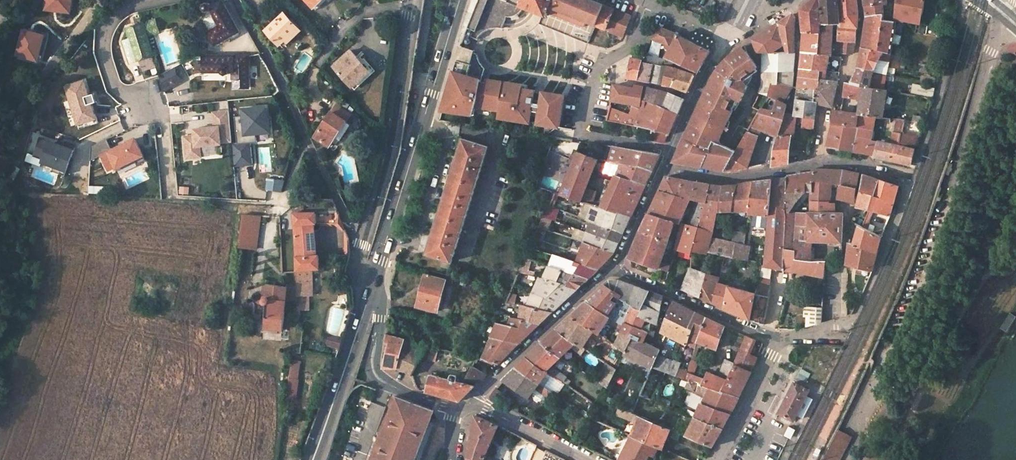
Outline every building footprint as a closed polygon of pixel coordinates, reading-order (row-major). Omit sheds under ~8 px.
[(524,7),(521,7),(523,0),(479,0),(465,34),(477,39),(481,33),(488,28),(495,27),(502,28),(506,17),(512,18),(517,16),(520,13),(524,7)] [(524,7),(546,16),(548,12),(585,26),(587,21),(596,25),(604,5),(591,0),(523,0),(521,7),(524,7)] [(833,28),(833,24),(822,25),(820,0),(813,0),(809,3),(801,9),(804,33),(818,33),(817,54),(829,56),(831,56),(833,28)] [(822,25),(833,24),(833,28),(838,28),(838,40),(856,41),(859,15),(858,5),(857,0),(820,0),(822,25)] [(894,18),(919,23),(925,0),(896,0),(894,18)] [(221,26),(209,33),(215,46),(240,32),(222,2),(212,7),(210,5),(207,4),(205,5),(205,8),(205,11),(209,11),(212,11),(221,26)] [(882,3),(865,6),(866,16),(862,48),(877,51),(883,20),(884,14),(882,3)] [(592,36),(601,39),(604,29),(607,29),(615,9),(604,5),(596,25),(592,36)] [(607,29),(624,36),(632,16),(615,9),(607,29)] [(301,31),(285,13),(266,31),(279,46),(285,40),(288,43),(301,31)] [(779,23),(787,52),(795,52),(795,27),(795,17),(793,14),(784,20),(779,23)] [(893,34),(894,21),(883,20),(877,51),(889,54),(893,34)] [(142,23),(127,29),(130,39),(138,59),(154,53),(142,23)] [(764,52),(787,52),(779,23),(764,33),(754,39),(759,52),(764,52)] [(663,48),(670,51),(665,59),(662,66),(667,67),(695,74),(709,51),(676,34),(656,26),(652,37),(655,41),(660,44),(663,45),(663,48)] [(945,33),(945,32),(932,29),(931,35),(944,38),(944,37),(945,33)] [(803,53),(817,54),(818,33),(804,33),(804,39),(803,53)] [(600,41),(601,39),(592,36),(589,43),(598,45),(600,41)] [(138,59),(130,39),(124,41),(126,47),(125,48),(131,63),(139,60),(138,59)] [(837,48),(841,48),(841,53),(852,53),(856,42),(856,41),(838,40),(837,48)] [(559,126),(564,94),(543,91),(543,93),(534,92),(535,90),(517,87),(518,83),(504,81),(488,79),(487,82),(481,82),(482,78),(485,68),(483,67),(482,65),(481,64),(480,63),(479,61),(479,59),(478,58),(477,56),(477,54),(477,53),(474,52),(475,49),(461,45),(455,65),(447,93),(442,110),(468,114),(469,109),(475,110),(476,106),(500,109),(499,117),(512,119),(513,114),(521,115),(520,120),(530,122),(531,114),(539,115),(538,123),(559,126)] [(731,119),(740,100),(743,102),(749,88),(745,82),(758,74),(758,70),(756,64),(754,62),(751,57),(753,56),(746,46),(744,47),(743,46),(738,49),(724,59),(712,78),(696,109),(686,134),(682,144),(676,158),(680,164),(715,169),(718,162),(727,166),(725,170),(726,170),(737,151),(716,141),(717,138),(719,139),(722,138),(731,119)] [(885,74),(886,68),(889,54),(877,51),(862,48),(860,57),(859,66),(873,70),(873,71),(885,74)] [(360,62),(351,52),(334,66),(353,87),(369,71),(360,62)] [(665,59),(645,52),(644,57),(643,60),(643,61),(653,64),(662,66),(665,59)] [(763,84),(772,85),(773,81),(793,85),(795,52),(787,52),(764,52),(763,84)] [(829,56),(817,54),(803,53),(801,68),(826,71),(828,59),(829,56)] [(900,56),(889,54),(886,68),(897,70),(900,56)] [(249,89),(249,57),(204,58),(204,74),(223,73),(223,75),(226,76),(229,74),(229,72),(233,72),(233,89),(249,89)] [(650,81),(653,64),(643,61),(643,60),(632,57),(627,77),(635,78),(650,81)] [(371,75),(376,71),(365,59),(360,62),(369,71),(371,75)] [(662,66),(653,64),(650,81),(664,84),(667,67),(662,66)] [(935,76),(936,68),(920,65),(920,66),(917,65),(916,73),(935,76)] [(870,87),(873,71),(873,70),(859,66),(857,71),(851,84),(870,87)] [(667,67),(664,84),(673,86),(688,91),(692,83),(695,74),(667,67)] [(825,80),(826,71),(801,68),(799,86),(817,89),(818,78),(825,80)] [(356,90),(371,75),(369,71),(353,87),(356,90)] [(833,102),(838,82),(825,80),(818,78),(817,89),(816,103),(817,103),(832,106),(833,102)] [(80,126),(102,119),(97,103),(101,102),(98,92),(94,93),(89,79),(67,86),(80,126)] [(783,102),(793,85),(773,81),(772,85),(769,96),(778,100),(783,102)] [(836,108),(835,111),(858,114),(874,117),(883,118),(887,90),(870,87),(851,84),(846,82),(843,99),(842,107),(836,108)] [(664,107),(670,93),(648,88),(637,85),(637,88),(615,84),(612,100),(632,104),(632,106),(629,114),(610,107),(607,120),(627,125),(637,126),(669,133),(673,123),(678,113),(664,107)] [(763,84),(759,92),(769,96),(772,85),(763,84)] [(932,99),(934,89),(912,85),(911,89),(905,88),(904,93),(932,99)] [(817,89),(799,86),(796,115),(804,116),(802,127),(814,128),(817,103),(816,103),(817,89)] [(684,99),(670,93),(664,107),(678,113),(680,107),(684,99)] [(786,113),(788,105),(783,102),(778,100),(774,110),(762,107),(749,132),(758,135),(759,132),(761,128),(778,134),(779,134),(783,123),(786,113)] [(259,141),(258,135),(275,134),(273,105),(245,106),(247,142),(259,141)] [(341,142),(351,125),(346,122),(351,115),(337,105),(316,136),(330,146),(335,138),(341,142)] [(858,114),(835,111),(834,117),(833,124),(857,127),(858,114)] [(213,113),(214,128),(230,126),(229,112),(213,113)] [(795,162),(794,158),(787,159),(789,137),(794,137),(796,115),(786,113),(783,123),(779,134),(778,134),(775,142),(774,144),(774,145),(772,163),(771,164),(771,166),(795,162)] [(872,130),(874,117),(858,114),(857,127),(859,128),(872,130)] [(908,115),(907,121),(925,124),(927,118),(908,115)] [(827,146),(854,151),(859,128),(857,127),(833,124),(829,141),(827,146)] [(221,143),(232,142),(230,126),(214,128),(194,130),(194,136),(183,137),(186,160),(201,158),(200,147),(221,145),(221,143)] [(878,142),(871,140),(872,130),(859,128),(854,151),(860,152),(867,153),(875,155),(878,142)] [(754,149),(758,135),(749,132),(741,145),(754,149)] [(892,144),(899,145),(901,133),(894,132),(892,144)] [(906,134),(901,133),(899,145),(892,144),(878,140),(878,142),(875,155),(874,157),(893,161),(907,164),(911,165),(915,150),(913,149),(917,136),(906,134)] [(65,177),(74,151),(58,146),(40,140),(34,157),(43,160),(42,164),(54,168),(52,173),(65,177)] [(101,156),(112,151),(107,140),(90,148),(90,162),(101,156)] [(146,161),(135,140),(112,151),(101,156),(108,170),(115,167),(116,170),(135,160),(137,165),(146,161)] [(488,148),(464,140),(453,174),(443,203),(427,253),(444,259),(442,267),(450,270),(488,148)] [(774,145),(774,144),(770,143),(770,141),(769,141),(768,147),(763,146),(759,163),(772,163),(774,145)] [(588,143),(581,142),(577,152),(584,154),(588,143)] [(58,146),(74,151),(74,149),(59,143),(58,146)] [(253,144),(234,145),(235,166),(254,165),(253,144)] [(754,149),(741,145),(737,151),(726,170),(749,167),(754,149)] [(613,146),(608,162),(620,164),(624,148),(613,146)] [(624,148),(620,164),(652,169),(657,160),(660,154),(646,151),(624,148)] [(587,188),(594,169),(598,160),(584,154),(577,152),(573,160),(549,151),(542,171),(566,180),(561,194),(592,204),(595,191),(587,188)] [(608,162),(604,173),(615,176),(620,164),(608,162)] [(620,164),(615,176),(646,184),(650,175),(652,169),(620,164)] [(813,169),(813,172),(812,192),(811,201),(827,201),(829,183),(832,184),(836,184),(841,186),(843,170),(828,170),(813,169)] [(845,200),(853,202),(858,173),(843,170),(841,186),(838,198),(845,200)] [(797,213),(789,213),(797,200),(804,192),(806,192),(806,173),(792,175),(787,176),(787,178),(786,207),(785,209),(787,216),(784,248),(795,250),(797,213)] [(860,191),(874,196),(879,180),(864,174),(861,186),(860,191)] [(612,183),(601,207),(631,216),(646,184),(615,176),(612,183)] [(707,203),(708,203),(711,185),(700,183),(691,182),(667,177),(664,185),(660,191),(691,199),(697,201),(707,203)] [(772,180),(770,206),(786,207),(787,178),(772,180)] [(769,215),(770,206),(772,180),(761,181),(753,182),(749,211),(749,213),(754,213),(752,226),(767,228),(768,215),(769,215)] [(898,186),(879,180),(874,196),(869,209),(874,210),(890,215),(894,200),(898,186)] [(596,205),(601,207),(612,183),(608,181),(596,205)] [(749,211),(753,182),(745,184),(738,185),(733,211),(749,211)] [(718,211),(733,211),(738,185),(730,186),(722,187),(711,185),(708,203),(707,203),(699,228),(713,231),(718,211)] [(691,199),(660,191),(655,203),(650,213),(676,222),(675,223),(680,224),(691,199)] [(858,200),(857,207),(869,209),(874,196),(860,191),(858,200)] [(558,194),(552,192),(547,205),(552,207),(558,194)] [(688,225),(699,228),(707,203),(697,201),(688,225)] [(827,201),(811,201),(811,213),(835,213),(835,208),(835,203),(831,202),(831,201),(827,201)] [(563,212),(566,206),(558,203),(556,208),(559,210),(562,211),(563,212)] [(588,215),(585,220),(591,222),(623,233),(627,225),(631,216),(601,207),(596,205),(593,204),(588,215)] [(558,211),(559,210),(556,208),(552,207),(547,205),(542,217),(551,220),(555,221),(558,212),(558,211)] [(786,207),(770,206),(769,215),(768,215),(767,228),(764,264),(764,265),(772,267),(783,269),(784,248),(787,216),(785,209),(786,207)] [(854,245),(877,254),(879,244),(881,237),(866,229),(874,210),(869,209),(862,227),(859,225),(859,226),(854,244),(854,245)] [(581,212),(578,217),(585,220),(588,215),(581,212)] [(674,227),(675,223),(676,222),(650,213),(646,221),(642,230),(669,240),(671,237),(673,230),(674,227)] [(835,213),(811,213),(797,213),(795,250),(794,258),(811,261),(812,242),(842,244),(842,213),(835,213)] [(316,224),(315,214),(294,215),(295,224),(297,272),(297,287),(297,296),(303,296),(303,287),(310,287),(310,271),(320,270),(319,257),(315,257),(313,225),(316,224)] [(257,251),(261,218),(244,216),(240,249),(257,251)] [(547,229),(551,220),(542,217),(538,226),(547,229)] [(591,222),(587,232),(619,243),(621,238),(623,233),(591,222)] [(688,253),(692,254),(692,252),(693,250),(699,228),(688,225),(683,224),(683,225),(681,230),(677,249),(683,251),(688,253)] [(708,252),(711,241),(713,231),(699,228),(693,250),(708,252)] [(746,229),(743,229),(742,231),(733,231),(731,242),(736,243),(745,244),(746,229)] [(661,262),(669,240),(642,230),(631,258),(669,272),(671,265),(661,262)] [(587,232),(584,241),(583,242),(614,253),(615,252),(617,247),(619,243),(587,232)] [(731,242),(714,238),(713,242),(711,241),(708,252),(726,256),(731,257),(733,258),(736,243),(731,242)] [(614,253),(583,242),(577,262),(554,255),(549,265),(587,278),(605,261),(614,253)] [(847,264),(873,270),(875,262),(877,254),(854,245),(854,244),(849,242),(847,264)] [(750,246),(745,244),(736,243),(733,258),(747,261),(750,246)] [(795,250),(784,248),(783,269),(786,270),(794,271),(794,258),(795,250)] [(731,257),(726,256),(720,277),(713,302),(736,312),(752,319),(757,294),(723,285),(731,257)] [(535,277),(538,262),(525,258),(518,272),(535,277)] [(794,271),(824,277),(825,261),(811,261),(794,258),(794,271)] [(703,267),(692,263),(691,268),(702,272),(703,267)] [(764,264),(762,264),(757,294),(752,319),(756,321),(764,324),(765,316),(772,267),(764,265),(764,264)] [(543,279),(576,289),(582,283),(587,278),(549,265),(543,279)] [(702,272),(691,268),(682,289),(686,291),(696,295),(701,297),(707,273),(702,272)] [(720,277),(707,273),(701,297),(707,300),(713,302),(720,277)] [(444,280),(426,276),(419,306),(437,311),(444,280)] [(539,278),(533,292),(559,305),(568,296),(576,289),(543,279),(539,278)] [(610,280),(605,283),(622,294),(619,297),(624,301),(632,305),(640,288),(628,283),(620,280),(610,280)] [(608,315),(619,297),(622,294),(605,283),(597,291),(587,301),(608,315)] [(991,283),(986,289),(989,292),(994,285),(991,283)] [(288,288),(265,285),(263,300),(263,301),(263,302),(263,303),(264,304),(265,305),(266,305),(264,328),(283,330),(287,295),(288,288)] [(515,295),(518,287),(513,285),(510,292),(515,295)] [(640,288),(632,305),(630,312),(631,312),(638,315),(648,291),(640,288)] [(662,296),(648,291),(638,315),(641,317),(648,320),(656,324),(657,317),(661,300),(662,296)] [(515,295),(510,292),(506,304),(514,305),(515,303),(518,296),(515,295)] [(533,292),(528,306),(552,312),(555,309),(559,305),(533,292)] [(308,296),(303,296),(297,296),(296,310),(308,310),(308,296)] [(606,322),(610,317),(608,315),(587,301),(579,308),(571,316),(594,330),(599,333),(606,322)] [(626,323),(631,312),(630,312),(632,305),(624,301),(614,320),(624,327),(626,323)] [(693,330),(699,314),(685,307),(674,301),(670,308),(667,318),(693,330)] [(522,305),(520,319),(540,323),(545,318),(552,312),(528,306),(522,305)] [(822,308),(803,307),(803,316),(805,317),(805,327),(822,322),(822,308)] [(407,321),(409,315),(391,311),(391,316),(407,321)] [(640,330),(644,322),(646,323),(648,320),(641,317),(638,315),(631,312),(626,323),(640,330)] [(1009,313),(999,328),(1005,332),(1015,317),(1009,313)] [(690,339),(697,343),(706,318),(702,316),(699,314),(693,330),(691,336),(690,339)] [(584,345),(594,330),(571,316),(564,322),(556,329),(585,349),(587,346),(584,345)] [(606,322),(622,331),(624,327),(614,320),(610,317),(606,322)] [(512,318),(510,326),(531,332),(535,328),(540,323),(520,319),(512,318)] [(680,341),(688,345),(690,339),(691,336),(693,330),(667,318),(663,329),(662,332),(680,341)] [(696,346),(699,347),(701,344),(716,350),(724,326),(713,321),(706,318),(697,343),(696,346)] [(496,327),(492,337),(519,343),(524,338),(531,332),(510,326),(498,323),(496,327)] [(622,331),(615,344),(625,351),(633,336),(643,341),(645,337),(647,333),(640,330),(626,323),(624,327),(622,331)] [(402,331),(388,327),(387,334),(400,338),(402,331)] [(561,357),(571,348),(580,354),(585,349),(556,329),(552,333),(546,339),(542,343),(561,357)] [(400,338),(387,334),(386,343),(389,344),(386,357),(383,367),(398,368),(406,339),(400,338)] [(657,354),(658,350),(650,345),(643,341),(633,336),(625,351),(623,355),(651,368),(651,367),(657,354)] [(721,391),(738,397),(762,343),(746,336),(734,364),(721,391)] [(328,345),(342,348),(344,340),(329,337),(328,345)] [(483,358),(497,364),(519,343),(492,337),(483,358)] [(428,345),(406,339),(398,368),(404,371),(408,372),(412,377),(428,345)] [(688,345),(695,349),(696,346),(697,343),(690,339),(688,345)] [(678,346),(686,350),(688,345),(680,341),(678,346)] [(550,367),(561,357),(542,343),(534,350),(526,358),(545,372),(550,367)] [(431,346),(428,359),(436,361),(439,349),(437,349),(437,348),(431,346)] [(651,367),(657,369),(668,373),(673,360),(657,354),(651,367)] [(646,378),(649,372),(651,368),(623,355),(620,362),(645,374),(643,376),(646,378)] [(539,384),(545,377),(559,388),(563,383),(556,379),(547,373),(545,372),(526,358),(520,363),(515,368),(539,384)] [(734,364),(725,359),(718,376),(708,372),(706,379),(694,375),(687,372),(685,379),(690,380),(721,392),(721,391),(734,364)] [(296,380),(299,361),(291,360),(289,379),(296,380)] [(681,364),(673,360),(668,373),(676,377),(679,369),(681,364)] [(698,362),(692,360),(687,372),(694,375),(698,362)] [(472,366),(465,379),(478,383),(480,381),(486,375),(476,369),(473,367),(472,366)] [(550,367),(545,372),(547,373),(556,379),(560,373),(550,367)] [(657,369),(651,367),(651,368),(649,372),(646,378),(639,395),(645,397),(657,369)] [(529,398),(533,393),(536,389),(549,398),(553,393),(539,384),(515,368),(509,374),(503,379),(529,398)] [(687,372),(679,369),(676,377),(685,379),(687,372)] [(563,383),(567,378),(560,373),(556,379),(563,383)] [(453,375),(451,375),(450,379),(439,377),(432,375),(430,376),(426,391),(460,400),(474,386),(457,381),(457,380),(457,378),(456,375),(453,375)] [(295,397),(298,380),(296,380),(289,379),(286,396),(295,397)] [(690,380),(687,388),(706,395),(695,417),(722,428),(730,414),(732,409),(738,397),(721,391),(721,392),(690,380)] [(810,390),(795,382),(779,414),(794,422),(802,406),(810,390)] [(687,388),(685,392),(688,394),(680,411),(684,413),(695,417),(706,395),(687,388)] [(504,394),(496,389),(490,396),(491,400),(498,403),(504,394)] [(546,402),(549,398),(536,389),(533,393),(546,402)] [(810,390),(794,422),(801,425),(817,393),(810,390)] [(432,411),(393,395),(389,404),(393,406),(394,406),(390,414),(371,459),(414,459),(432,411)] [(613,399),(603,396),(600,403),(611,406),(613,399)] [(636,424),(639,416),(618,409),(616,415),(636,424)] [(684,413),(674,431),(686,436),(695,417),(684,413)] [(484,459),(499,425),(476,415),(472,437),(468,456),(470,457),(477,459),(484,459)] [(661,449),(670,429),(644,418),(639,416),(636,424),(631,436),(638,439),(659,448),(661,449)] [(695,417),(686,436),(712,447),(717,438),(722,428),(695,417)] [(796,432),(791,429),(787,438),(792,440),(796,432)] [(851,438),(838,431),(824,459),(839,459),(851,438)] [(650,455),(654,457),(659,448),(638,439),(631,436),(620,459),(647,459),(650,455)] [(661,449),(659,448),(654,457),(650,455),(647,459),(656,459),(661,449)]
